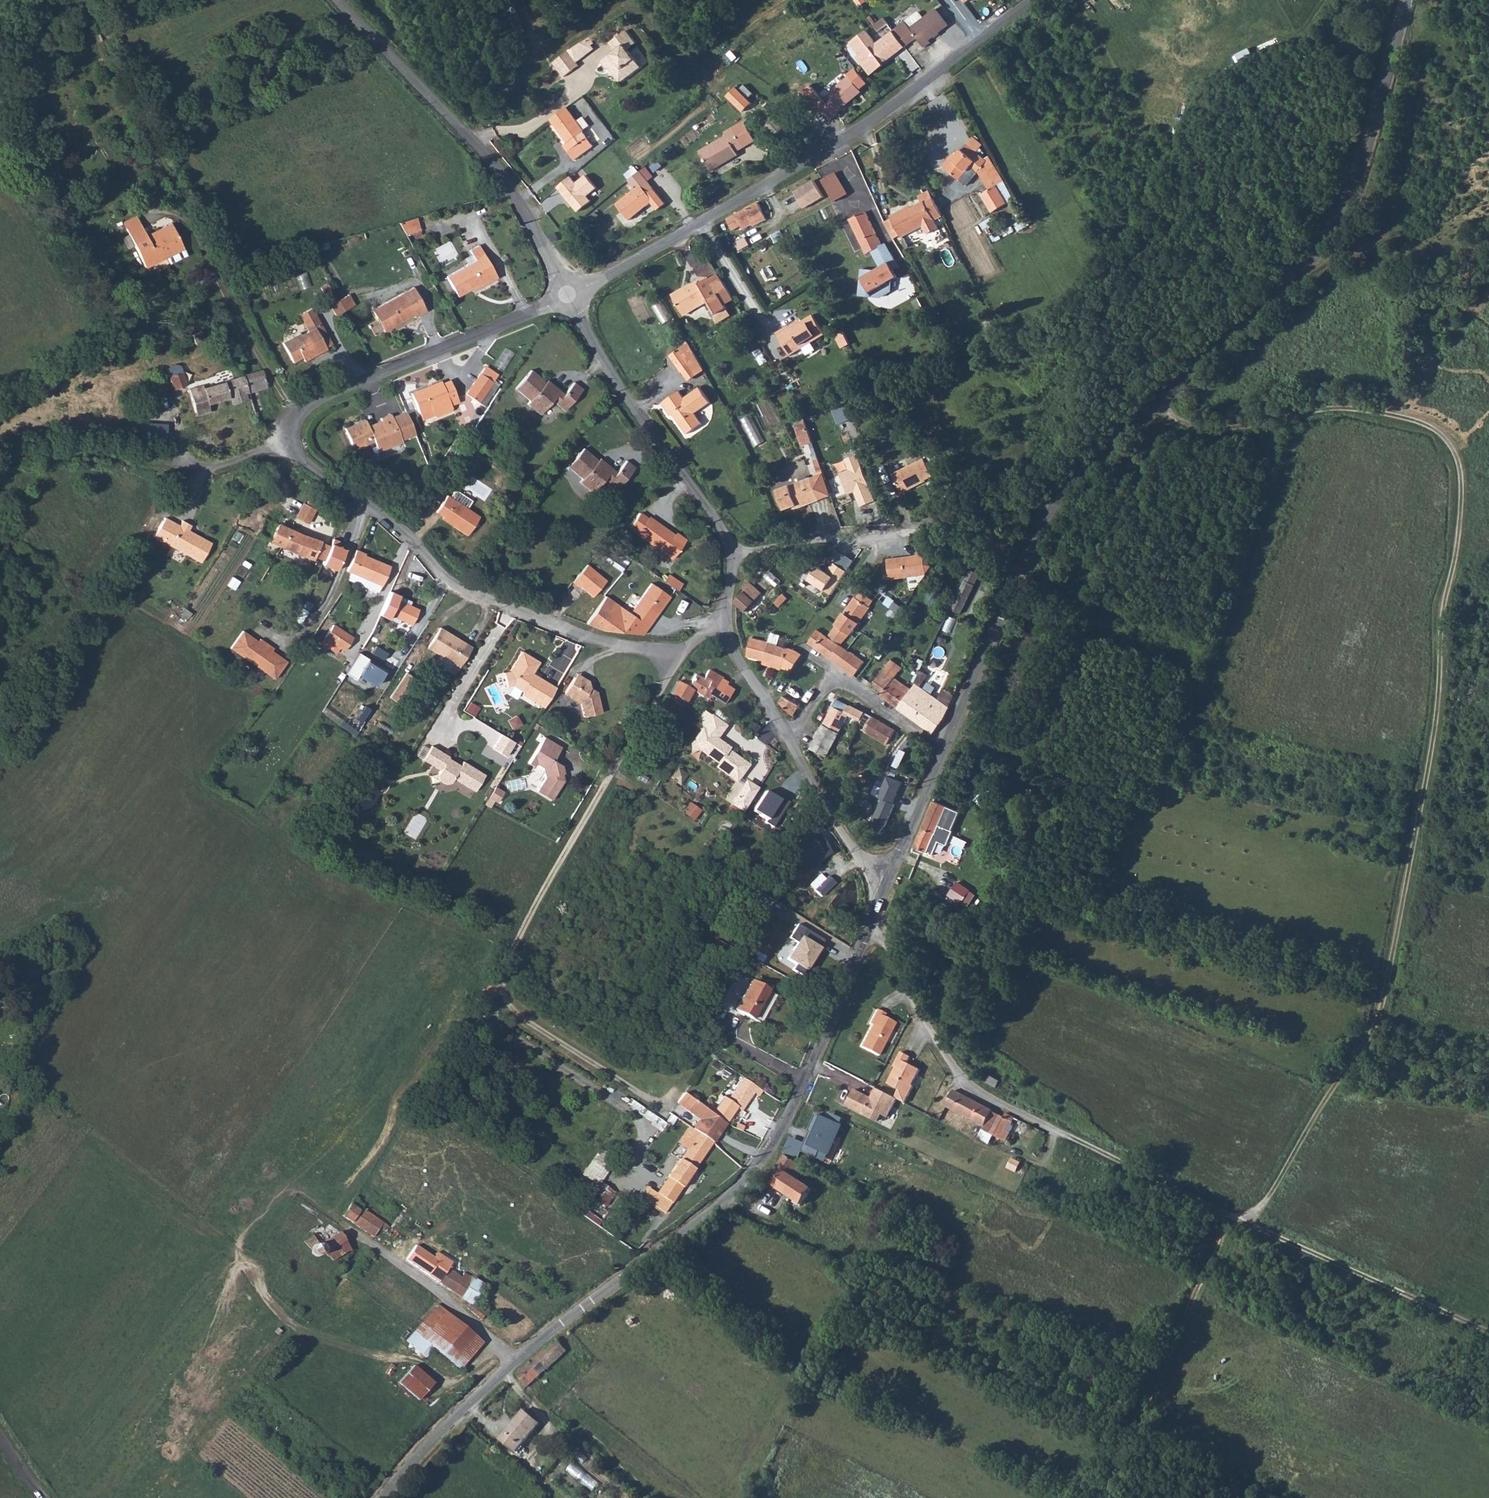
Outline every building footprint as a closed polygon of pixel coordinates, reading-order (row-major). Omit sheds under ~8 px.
[(910,29),(905,21),(893,31),(905,47),(917,38),(924,48),(931,43),(929,40),(934,36),(933,34),(937,31),(938,33),(948,25),(936,9),(924,18),(910,29)] [(917,12),(905,21),(910,29),(924,18),(919,13),(917,12)] [(878,32),(888,24),(883,18),(873,25),(878,32)] [(611,67),(616,73),(614,75),(618,81),(623,81),(641,67),(628,49),(636,43),(626,30),(610,43),(616,51),(601,62),(607,70),(609,69),(611,67)] [(866,30),(850,42),(860,55),(857,58),(870,75),(883,65),(882,64),(905,47),(893,31),(876,44),(866,30)] [(596,32),(587,39),(591,45),(594,43),(592,41),(599,36),(596,32)] [(579,66),(576,62),(594,49),(591,45),(587,39),(572,51),(571,49),(553,63),(564,77),(579,66)] [(820,109),(829,120),(842,110),(839,107),(848,100),(849,102),(861,92),(860,90),(867,83),(855,68),(847,75),(849,77),(828,94),(832,99),(820,109)] [(736,88),(727,96),(743,112),(752,103),(736,88)] [(809,98),(805,94),(801,98),(804,102),(809,98)] [(811,98),(805,104),(814,115),(820,109),(811,98)] [(569,142),(573,148),(568,152),(575,160),(594,146),(583,132),(584,131),(567,107),(551,119),(568,143),(569,142)] [(727,136),(700,152),(711,170),(738,154),(736,151),(755,140),(744,122),(725,133),(727,136)] [(951,158),(943,167),(966,186),(977,172),(989,190),(981,195),(993,213),(1008,203),(997,186),(1004,181),(990,159),(986,161),(976,152),(983,145),(973,137),(957,156),(954,160),(951,158)] [(568,152),(573,148),(569,142),(568,143),(564,146),(568,152)] [(639,171),(628,180),(635,189),(616,204),(629,220),(654,200),(649,193),(654,189),(639,171)] [(835,202),(849,195),(836,172),(823,179),(835,202)] [(572,177),(559,188),(579,214),(594,203),(589,197),(599,189),(588,176),(577,184),(572,177)] [(815,181),(795,192),(805,209),(824,198),(815,181)] [(1008,203),(1015,199),(1004,181),(997,186),(1008,203)] [(943,216),(929,191),(919,196),(922,203),(908,210),(907,208),(891,217),(892,218),(884,222),(893,239),(901,235),(902,237),(923,226),(928,234),(939,228),(934,220),(943,216)] [(745,209),(745,210),(727,219),(732,230),(741,226),(743,229),(752,225),(753,226),(767,220),(758,202),(745,209)] [(861,243),(877,235),(865,211),(850,219),(861,243)] [(398,223),(405,235),(420,231),(416,218),(398,223)] [(183,249),(171,224),(146,236),(139,222),(126,229),(145,268),(183,249)] [(882,245),(877,235),(861,243),(867,254),(871,251),(877,263),(884,260),(885,256),(892,253),(886,243),(882,245)] [(475,261),(446,277),(457,297),(480,284),(482,287),(497,278),(479,245),(469,250),(475,261)] [(884,260),(877,263),(879,268),(874,270),(861,269),(859,296),(871,297),(871,293),(886,295),(892,291),(892,286),(889,281),(897,277),(893,270),(899,267),(892,253),(885,256),(884,260)] [(708,280),(717,295),(719,294),(725,305),(734,299),(718,274),(708,280)] [(691,308),(692,310),(709,301),(717,314),(727,308),(725,305),(719,294),(717,295),(708,280),(707,279),(700,283),(699,282),(683,291),(682,289),(672,295),(683,313),(691,308)] [(413,287),(372,310),(384,332),(413,316),(414,318),(426,311),(413,287)] [(354,305),(348,295),(338,300),(344,311),(354,305)] [(330,305),(336,315),(344,311),(338,300),(330,305)] [(947,305),(938,309),(944,321),(952,317),(947,305)] [(326,348),(315,328),(321,325),(311,308),(299,315),(309,331),(301,335),(300,333),(282,343),(293,363),(302,358),(304,362),(326,349),(326,348)] [(776,333),(790,356),(825,334),(813,315),(790,328),(789,325),(776,333)] [(315,328),(326,348),(332,345),(321,325),(315,328)] [(844,332),(836,336),(842,348),(850,344),(844,332)] [(758,366),(767,361),(754,336),(745,341),(758,366)] [(688,343),(670,356),(682,373),(693,365),(685,354),(692,349),(688,343)] [(693,365),(682,373),(687,381),(704,369),(692,349),(685,354),(693,365)] [(484,368),(480,374),(492,382),(494,380),(497,376),(484,368)] [(531,370),(515,389),(530,401),(527,404),(540,415),(552,401),(564,411),(582,390),(574,383),(564,395),(551,384),(548,387),(544,384),(546,383),(531,370)] [(182,371),(169,376),(174,390),(187,385),(182,371)] [(248,393),(266,387),(262,371),(243,376),(248,393)] [(480,374),(466,394),(478,403),(492,382),(480,374)] [(189,389),(195,413),(209,409),(208,404),(230,398),(245,394),(248,393),(243,376),(204,387),(203,385),(189,389)] [(774,394),(787,386),(782,379),(770,387),(774,394)] [(494,380),(492,382),(478,403),(483,406),(499,384),(494,380)] [(441,382),(411,393),(419,413),(431,409),(433,416),(437,417),(450,411),(452,408),(449,401),(457,398),(450,381),(442,384),(441,382)] [(684,398),(679,391),(662,403),(671,416),(673,414),(688,434),(702,424),(695,413),(710,402),(700,387),(684,398)] [(232,404),(247,400),(245,394),(230,398),(232,404)] [(353,450),(369,443),(375,446),(378,452),(402,442),(401,440),(415,435),(405,412),(391,417),(390,414),(380,418),(381,421),(383,425),(369,430),(367,426),(365,421),(344,429),(353,450)] [(750,415),(741,420),(755,448),(765,443),(750,415)] [(383,425),(381,421),(367,426),(369,430),(383,425)] [(795,425),(802,446),(813,442),(805,421),(795,425)] [(598,461),(583,448),(567,467),(582,479),(579,482),(592,493),(604,479),(617,489),(634,468),(626,461),(616,473),(603,462),(600,465),(597,463),(598,461)] [(859,455),(845,460),(849,471),(841,474),(849,495),(857,492),(862,507),(877,501),(859,455)] [(927,481),(926,480),(933,476),(924,458),(892,474),(902,493),(927,481)] [(814,461),(819,475),(777,491),(784,510),(801,504),(802,507),(831,496),(819,459),(814,461)] [(436,512),(442,517),(455,525),(454,527),(466,536),(479,517),(466,508),(472,501),(458,492),(453,492),(450,497),(447,496),(436,512)] [(304,504),(296,518),(307,524),(315,509),(312,508),(313,507),(314,506),(314,505),(314,504),(314,503),(314,502),(313,501),(311,500),(310,500),(309,500),(308,501),(307,502),(306,503),(306,504),(306,505),(304,504)] [(647,519),(639,513),(628,528),(672,559),(684,542),(674,535),(659,524),(657,526),(647,519)] [(441,519),(454,527),(455,525),(442,517),(441,519)] [(647,519),(657,526),(659,524),(648,517),(647,519)] [(179,527),(165,518),(153,537),(198,565),(209,546),(187,532),(190,527),(182,522),(179,527)] [(287,529),(277,524),(269,541),(282,547),(282,548),(295,554),(314,560),(320,541),(308,537),(299,534),(290,530),(294,523),(291,521),(287,529)] [(675,533),(674,535),(684,542),(685,540),(675,533)] [(346,571),(364,579),(361,586),(378,593),(381,586),(390,566),(364,556),(365,554),(355,550),(346,571)] [(916,556),(888,559),(891,580),(927,574),(934,565),(924,552),(916,556)] [(847,572),(834,563),(828,571),(821,566),(811,580),(832,594),(847,572)] [(606,581),(586,565),(572,582),(578,587),(579,586),(592,597),(606,581)] [(960,614),(979,575),(970,570),(951,609),(960,614)] [(668,575),(664,582),(678,590),(682,584),(668,575)] [(749,581),(743,592),(754,602),(762,593),(749,581)] [(639,635),(646,626),(648,627),(669,596),(651,583),(630,614),(606,597),(586,624),(601,630),(639,635)] [(389,592),(379,615),(388,619),(390,615),(412,625),(418,610),(396,600),(398,596),(389,592)] [(735,601),(746,611),(754,602),(743,592),(735,601)] [(855,597),(837,624),(851,633),(860,623),(870,607),(869,607),(873,600),(861,592),(857,598),(855,597)] [(840,645),(851,633),(837,624),(828,637),(834,641),(840,645)] [(352,638),(333,625),(324,637),(344,651),(352,638)] [(639,635),(642,635),(648,627),(646,626),(639,635)] [(452,638),(453,636),(440,628),(427,648),(459,668),(471,647),(463,642),(462,644),(452,638)] [(808,643),(824,654),(834,641),(828,637),(817,630),(808,643)] [(258,642),(242,631),(230,648),(274,679),(286,662),(271,651),(273,648),(259,639),(258,642)] [(769,642),(750,639),(747,657),(763,661),(764,661),(764,660),(783,666),(788,668),(796,652),(769,642)] [(851,652),(851,653),(840,645),(834,641),(824,654),(829,658),(840,666),(846,670),(854,676),(865,663),(851,652)] [(376,647),(372,654),(384,661),(388,654),(376,647)] [(359,652),(345,673),(356,680),(358,677),(373,687),(383,672),(367,661),(370,659),(359,652)] [(521,691),(522,695),(543,708),(555,688),(535,676),(532,677),(530,675),(531,674),(538,662),(520,652),(509,671),(503,673),(507,687),(512,685),(521,691)] [(892,660),(883,671),(893,678),(894,677),(903,667),(892,660)] [(943,721),(949,707),(920,687),(928,675),(921,670),(914,683),(916,684),(912,690),(898,708),(933,733),(943,721)] [(703,680),(695,676),(688,688),(693,691),(708,700),(722,679),(708,671),(703,680)] [(880,695),(898,708),(912,690),(894,677),(893,678),(883,671),(872,685),(882,692),(880,695)] [(415,679),(405,672),(389,698),(399,704),(415,679)] [(576,673),(570,684),(576,688),(582,677),(576,673)] [(564,694),(580,704),(583,717),(601,713),(596,692),(593,690),(592,692),(589,690),(590,688),(588,681),(582,677),(576,688),(570,684),(564,694)] [(677,682),(670,694),(686,704),(693,691),(688,688),(677,682)] [(780,703),(793,716),(799,705),(784,696),(780,703)] [(849,715),(861,721),(864,713),(851,706),(850,706),(837,700),(823,726),(839,734),(849,715)] [(465,710),(474,716),(480,707),(470,701),(465,710)] [(355,737),(357,733),(324,707),(321,712),(355,737)] [(858,728),(866,732),(874,718),(864,713),(861,721),(858,728)] [(518,715),(508,720),(512,729),(522,725),(518,715)] [(724,727),(711,718),(692,744),(718,764),(716,767),(736,781),(747,766),(732,755),(731,756),(727,753),(729,750),(715,740),(724,727)] [(866,732),(873,736),(881,722),(874,718),(866,732)] [(895,731),(881,722),(873,736),(887,745),(895,731)] [(750,725),(746,729),(752,733),(755,729),(750,725)] [(827,757),(839,734),(823,726),(811,749),(827,757)] [(501,736),(493,750),(505,757),(514,743),(501,736)] [(560,747),(543,737),(527,763),(533,767),(535,763),(542,767),(545,778),(536,791),(551,800),(559,787),(560,783),(562,780),(563,777),(564,776),(561,766),(552,760),(560,747)] [(449,757),(431,746),(422,760),(440,770),(437,775),(438,781),(444,784),(450,783),(453,778),(474,791),(484,775),(462,761),(460,765),(459,767),(454,764),(454,762),(448,758),(449,757)] [(485,747),(480,755),(502,767),(507,759),(485,747)] [(393,766),(385,760),(379,768),(387,774),(393,766)] [(670,779),(680,785),(688,774),(678,767),(670,779)] [(901,783),(888,777),(879,797),(883,798),(870,827),(883,833),(896,803),(893,802),(901,783)] [(745,781),(730,805),(743,812),(757,789),(745,781)] [(495,787),(484,804),(489,808),(494,800),(497,802),(503,792),(495,787)] [(766,791),(754,812),(767,820),(765,823),(774,828),(788,804),(766,791)] [(933,855),(939,842),(947,846),(954,831),(951,830),(959,812),(948,807),(934,801),(914,847),(933,855)] [(689,803),(682,813),(694,822),(702,812),(689,803)] [(798,922),(789,938),(796,942),(790,952),(788,960),(795,965),(794,970),(801,974),(803,970),(806,971),(826,939),(798,922)] [(777,995),(751,981),(735,1010),(761,1024),(777,995)] [(883,1017),(885,1014),(876,1009),(869,1024),(871,1025),(860,1047),(878,1056),(895,1023),(883,1017)] [(897,1099),(905,1103),(914,1087),(912,1086),(920,1070),(912,1066),(909,1067),(906,1065),(911,1057),(901,1052),(894,1067),(896,1068),(888,1084),(899,1090),(895,1098),(897,1099)] [(991,1076),(987,1082),(996,1088),(1000,1081),(991,1076)] [(762,1091),(743,1078),(729,1100),(724,1097),(712,1114),(725,1124),(737,1107),(742,1111),(754,1093),(759,1096),(762,1091)] [(895,1098),(878,1090),(874,1098),(871,1098),(854,1090),(846,1107),(875,1122),(879,1114),(887,1118),(897,1099),(895,1098)] [(946,1106),(984,1127),(992,1112),(992,1111),(954,1091),(946,1106)] [(693,1129),(712,1143),(725,1124),(712,1114),(684,1093),(677,1103),(700,1120),(693,1129)] [(629,1111),(659,1128),(664,1121),(633,1103),(629,1111)] [(1004,1118),(992,1112),(984,1127),(982,1130),(993,1136),(1005,1142),(1010,1133),(1005,1130),(1008,1124),(1011,1126),(1015,1119),(1006,1114),(1004,1118)] [(842,1121),(828,1115),(826,1120),(816,1117),(809,1133),(816,1137),(810,1147),(790,1139),(784,1154),(801,1160),(802,1157),(828,1166),(845,1126),(841,1125),(842,1121)] [(664,1214),(712,1143),(693,1129),(690,1127),(678,1144),(686,1151),(649,1204),(664,1214)] [(982,1130),(978,1138),(989,1144),(993,1136),(982,1130)] [(791,1175),(798,1164),(784,1155),(766,1182),(802,1206),(812,1189),(796,1179),(791,1175)] [(1020,1163),(1012,1159),(1008,1167),(1016,1172),(1020,1163)] [(601,1165),(596,1172),(588,1167),(582,1177),(589,1181),(583,1190),(605,1203),(611,1194),(603,1190),(614,1173),(601,1165)] [(387,1226),(362,1208),(364,1206),(354,1199),(342,1216),(373,1238),(380,1228),(384,1231),(387,1226)] [(340,1232),(329,1224),(321,1230),(318,1226),(309,1231),(312,1236),(303,1242),(308,1247),(308,1250),(309,1252),(311,1254),(313,1256),(316,1257),(320,1257),(323,1256),(324,1254),(334,1262),(350,1250),(340,1232)] [(427,1242),(421,1238),(406,1260),(454,1293),(462,1278),(470,1282),(472,1278),(464,1273),(461,1277),(458,1275),(460,1273),(458,1271),(462,1265),(450,1257),(448,1260),(437,1252),(434,1257),(422,1249),(427,1242)] [(470,1282),(462,1278),(454,1293),(470,1304),(467,1308),(481,1320),(487,1312),(473,1302),(484,1285),(472,1278),(470,1282)] [(457,1322),(437,1305),(422,1323),(427,1327),(419,1336),(432,1347),(434,1348),(457,1322)] [(482,1343),(457,1322),(434,1348),(459,1370),(482,1343)] [(422,1323),(414,1331),(419,1336),(427,1327),(422,1323)] [(419,1336),(414,1331),(406,1341),(403,1339),(389,1355),(379,1366),(398,1383),(413,1366),(418,1371),(425,1358),(432,1347),(419,1336)] [(527,1387),(567,1351),(557,1338),(516,1375),(527,1387)] [(413,1366),(398,1383),(418,1400),(433,1383),(418,1371),(413,1366)] [(540,1424),(524,1411),(500,1439),(516,1452),(540,1424)] [(574,1465),(568,1471),(593,1492),(599,1485),(574,1465)]
